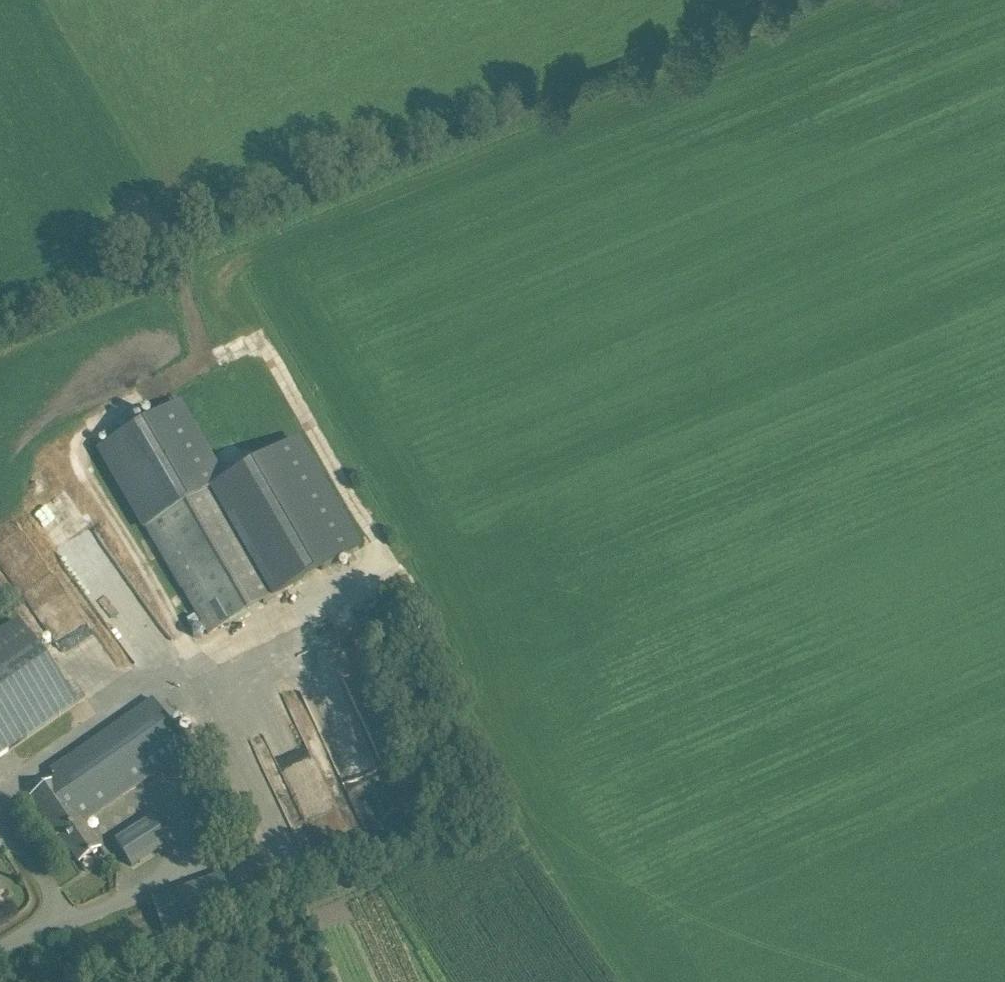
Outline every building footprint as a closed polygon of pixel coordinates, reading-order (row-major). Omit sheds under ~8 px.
[(180,402),(96,450),(142,529),(145,527),(208,636),(298,584),(362,547),(299,438),(234,475),(226,480),(180,402)] [(76,706),(17,620),(0,632),(0,758),(76,706)] [(189,752),(175,732),(152,699),(50,770),(56,778),(30,796),(57,836),(59,834),(79,863),(100,848),(84,824),(189,752)] [(393,781),(357,793),(368,828),(405,815),(393,781)] [(145,815),(109,844),(130,870),(166,841),(145,815)] [(144,900),(157,935),(200,919),(187,885),(144,900)]
